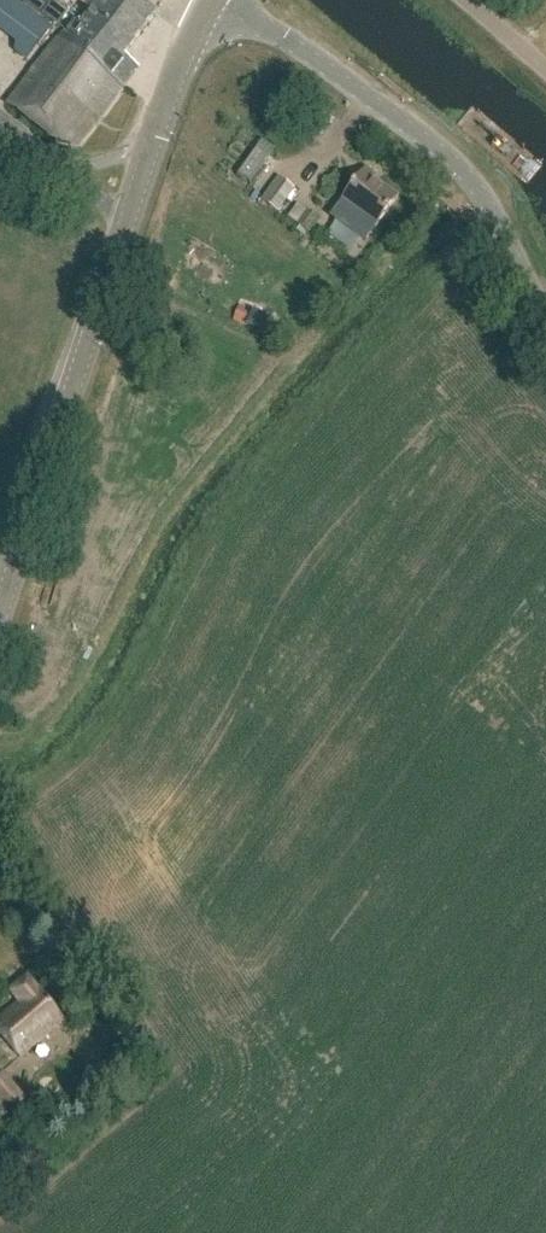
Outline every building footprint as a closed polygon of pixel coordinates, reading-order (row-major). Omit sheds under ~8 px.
[(13,0),(0,0),(0,43),(24,62),(50,28),(13,0)] [(121,90),(138,68),(122,57),(155,13),(137,0),(98,0),(77,27),(72,23),(74,19),(70,16),(72,2),(56,6),(52,3),(54,0),(21,0),(36,11),(35,12),(62,33),(94,58),(89,65),(121,90)] [(78,148),(121,90),(89,65),(94,58),(62,33),(7,106),(56,143),(78,148)] [(263,142),(239,176),(251,184),(275,150),(263,142)] [(381,168),(370,160),(347,191),(383,218),(403,190),(378,171),(381,168)] [(296,188),(280,176),(262,201),(278,213),(296,188)] [(301,228),(313,213),(304,205),(291,220),(301,228)] [(22,979),(6,994),(15,1004),(0,1018),(0,1041),(17,1060),(60,1022),(35,994),(22,979)] [(1,1072),(0,1072),(0,1112),(4,1109),(7,1114),(24,1101),(1,1072)]
